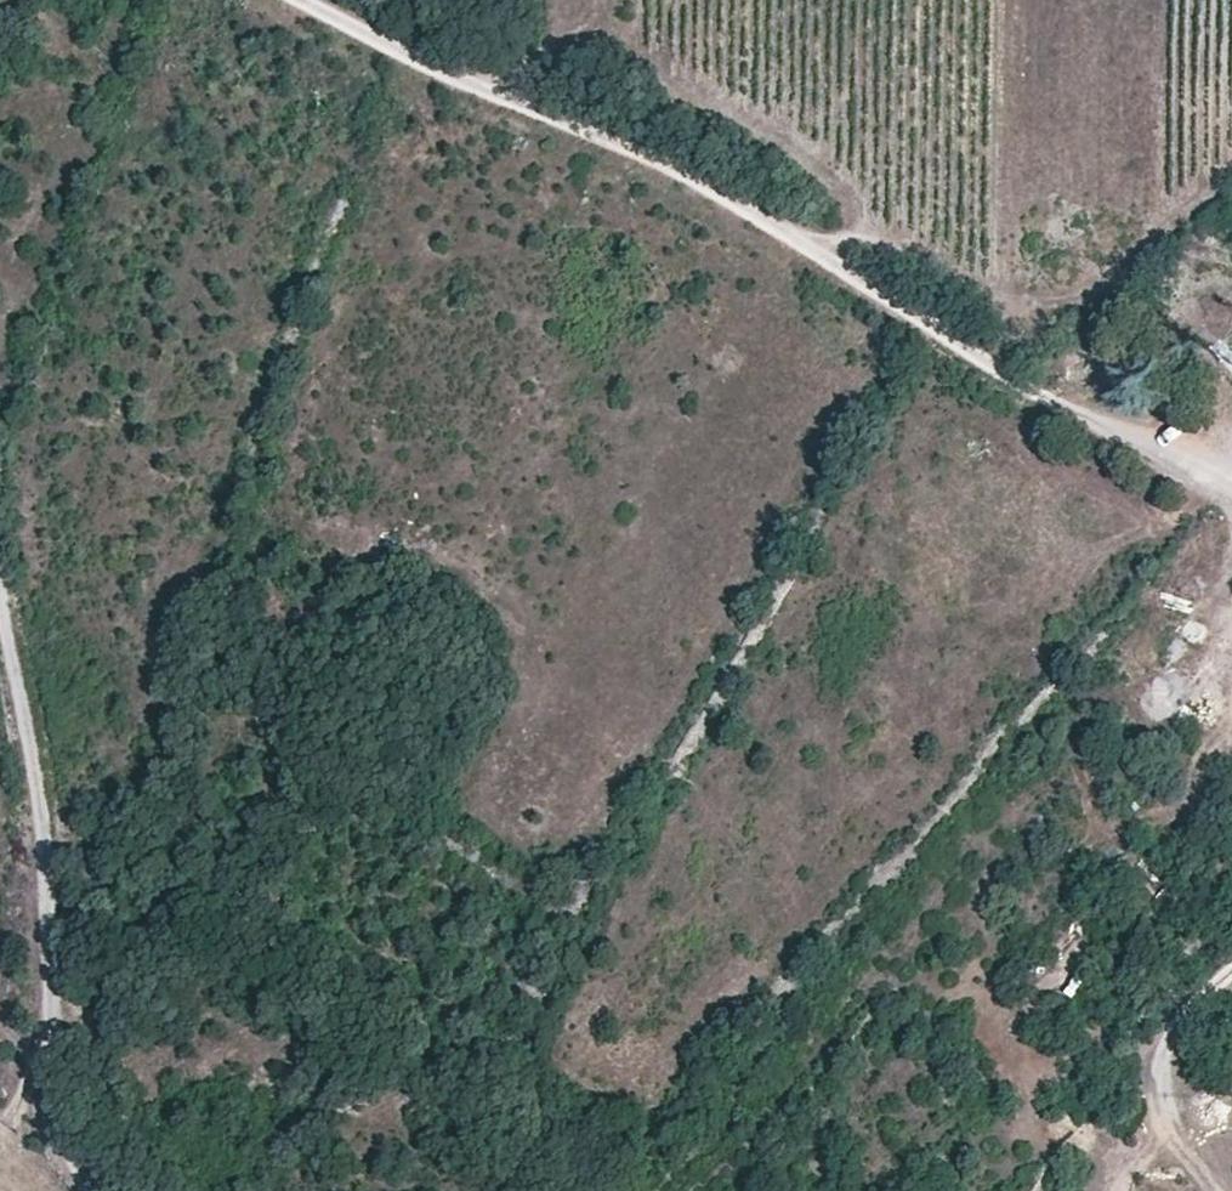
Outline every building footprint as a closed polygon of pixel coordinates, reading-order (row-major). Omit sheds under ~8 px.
[(1230,379),(1231,379),(1231,354),(1222,357),(1230,379)] [(1144,681),(1155,713),(1207,694),(1196,663),(1144,681)]
